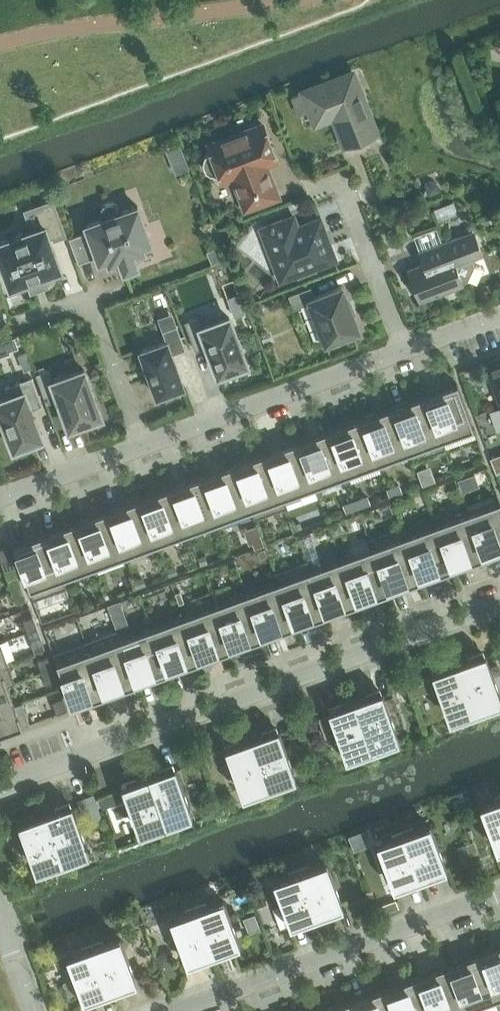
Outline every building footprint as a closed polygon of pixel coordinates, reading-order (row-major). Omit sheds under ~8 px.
[(353,72),(304,91),(304,92),(293,97),(299,114),(311,109),(316,122),(329,117),(330,116),(331,116),(335,118),(336,119),(336,120),(346,145),(377,133),(365,103),(359,88),(353,72)] [(277,159),(263,124),(209,145),(211,151),(207,153),(204,157),(203,162),(204,166),(207,171),(211,173),(215,175),(220,174),(223,180),(234,176),(246,208),(278,195),(265,164),(277,159)] [(429,193),(441,189),(438,181),(433,179),(425,182),(429,193)] [(27,280),(44,274),(61,268),(50,238),(53,237),(66,232),(54,200),(41,205),(48,224),(0,241),(0,257),(10,286),(27,280)] [(109,201),(105,202),(102,205),(101,209),(101,214),(103,218),(86,224),(88,230),(70,237),(79,261),(97,255),(101,266),(120,259),(124,270),(138,265),(134,254),(153,247),(138,205),(121,211),(119,207),(117,204),(113,201),(109,201)] [(276,267),(287,263),(292,276),(297,274),(299,279),(318,271),(316,267),(337,259),(331,244),(329,245),(324,232),(326,231),(321,217),(298,225),(297,221),(285,226),(283,219),(260,227),(276,267)] [(420,250),(425,263),(409,269),(424,309),(425,308),(421,299),(463,283),(462,282),(468,279),(475,265),(473,258),(483,255),(474,230),(420,250)] [(222,257),(219,247),(213,249),(211,256),(213,261),(222,257)] [(359,329),(342,285),(315,296),(311,286),(289,294),(294,308),(310,302),(325,342),(359,329)] [(250,305),(254,316),(260,314),(263,307),(261,301),(250,305)] [(207,345),(218,374),(247,363),(229,316),(202,327),(198,316),(185,321),(196,349),(207,345)] [(167,340),(141,350),(157,395),(184,385),(172,353),(185,348),(177,326),(163,331),(167,340)] [(16,337),(7,340),(11,351),(19,347),(16,337)] [(28,351),(18,355),(24,371),(34,367),(28,351)] [(499,405),(499,364),(487,369),(499,405)] [(101,416),(84,369),(54,380),(49,368),(37,373),(47,402),(59,397),(69,427),(101,416)] [(31,409),(43,405),(32,376),(20,381),(6,387),(10,396),(0,400),(0,412),(14,448),(42,437),(31,409)] [(442,439),(474,427),(457,382),(425,394),(445,449),(446,448),(442,439)] [(413,460),(445,449),(425,394),(393,406),(413,460)] [(413,460),(393,406),(362,417),(378,462),(409,451),(413,460)] [(362,417),(330,429),(347,474),(378,462),(362,417)] [(315,485),(347,474),(330,429),(299,440),(315,485)] [(285,496),(315,485),(299,440),(267,452),(284,497),(285,496)] [(267,452),(235,463),(255,518),(288,506),(285,496),(284,497),(267,452)] [(235,463),(204,475),(220,520),(252,508),(255,518),(235,463)] [(476,474),(467,476),(471,488),(480,485),(476,474)] [(189,531),(220,520),(204,475),(172,486),(189,531)] [(467,476),(459,479),(463,491),(471,488),(467,476)] [(390,496),(403,492),(400,482),(387,487),(390,496)] [(157,543),(189,531),(172,486),(141,498),(157,543)] [(371,503),(368,494),(356,498),(359,508),(371,503)] [(126,554),(157,543),(141,498),(109,509),(126,554)] [(356,498),(343,502),(347,512),(359,508),(356,498)] [(499,551),(499,500),(468,512),(484,557),(499,551)] [(94,566),(126,554),(109,509),(78,521),(94,566)] [(453,568),(484,557),(468,512),(436,523),(453,568)] [(63,577),(94,566),(78,521),(46,532),(66,587),(67,586),(63,577)] [(343,531),(339,521),(329,524),(333,534),(343,531)] [(297,531),(304,528),(301,522),(294,524),(297,531)] [(402,525),(401,525),(421,580),(453,568),(436,523),(405,535),(402,525)] [(389,591),(421,580),(401,525),(370,537),(389,591)] [(14,544),(34,598),(66,587),(46,532),(14,544)] [(307,534),(299,537),(303,549),(311,547),(307,534)] [(372,547),(341,558),(358,603),(389,591),(370,537),(369,537),(372,547)] [(261,539),(252,543),(254,548),(263,545),(261,539)] [(12,558),(8,545),(0,548),(0,556),(2,562),(12,558)] [(265,545),(254,549),(257,556),(262,558),(269,556),(265,545)] [(201,565),(208,562),(205,554),(198,557),(201,565)] [(307,560),(326,614),(358,603),(341,558),(311,569),(307,560)] [(295,626),(326,614),(307,560),(275,571),(295,626)] [(170,576),(179,573),(176,565),(167,568),(170,576)] [(278,581),(247,592),(263,637),(295,626),(275,571),(274,572),(278,581)] [(19,574),(8,578),(13,590),(23,587),(19,574)] [(135,580),(138,588),(146,585),(144,577),(135,580)] [(13,590),(17,602),(28,599),(23,587),(13,590)] [(184,601),(181,591),(176,592),(180,603),(184,601)] [(232,649),(263,637),(247,592),(215,604),(232,649)] [(124,612),(120,600),(108,604),(113,616),(124,612)] [(67,602),(63,610),(65,614),(74,610),(71,601),(67,602)] [(96,608),(98,616),(105,619),(113,616),(108,604),(96,608)] [(200,660),(232,649),(215,604),(184,615),(200,660)] [(54,618),(51,609),(39,612),(43,622),(54,618)] [(38,627),(33,615),(23,619),(27,631),(38,627)] [(169,672),(200,660),(184,615),(152,627),(169,672)] [(32,643),(43,640),(38,627),(27,631),(32,643)] [(137,683),(169,672),(152,627),(121,638),(137,683)] [(105,695),(137,683),(121,638),(120,638),(117,629),(85,641),(89,650),(105,695)] [(89,650),(85,641),(53,652),(57,662),(73,707),(74,706),(105,695),(89,650)] [(53,668),(48,656),(38,659),(42,672),(53,668)] [(470,662),(460,665),(474,704),(499,694),(499,692),(487,656),(472,661),(470,657),(468,657),(470,662)] [(8,661),(0,664),(0,687),(8,684),(8,685),(15,682),(8,661)] [(433,675),(447,713),(474,704),(460,665),(450,669),(448,664),(447,665),(448,670),(433,675)] [(47,684),(57,680),(53,668),(42,672),(47,684)] [(8,684),(0,687),(0,710),(23,702),(23,701),(15,704),(8,685),(8,684)] [(365,695),(367,699),(357,703),(371,741),(397,732),(383,693),(368,699),(366,694),(365,695)] [(68,709),(63,697),(53,701),(57,713),(68,709)] [(23,726),(31,723),(23,702),(0,710),(0,734),(23,726)] [(330,713),(344,751),(371,741),(357,703),(347,707),(345,702),(343,703),(345,707),(330,713)] [(262,732),(263,737),(253,741),(267,779),(294,769),(280,731),(265,736),(263,732),(262,732)] [(227,750),(241,789),(267,779),(253,741),(243,744),(242,740),(240,740),(242,745),(227,750)] [(158,770),(160,775),(150,778),(164,817),(191,807),(177,769),(162,774),(160,770),(158,770)] [(123,788),(137,826),(164,817),(150,778),(140,782),(138,777),(137,778),(138,783),(123,788)] [(120,793),(99,800),(102,808),(123,800),(120,793)] [(481,807),(495,845),(499,843),(499,800),(481,807)] [(55,808),(57,812),(47,816),(61,854),(87,845),(73,806),(58,812),(56,807),(55,808)] [(20,826),(34,864),(61,854),(47,816),(37,820),(35,815),(33,816),(35,820),(20,826)] [(445,863),(431,825),(405,835),(419,873),(429,869),(430,874),(432,873),(430,869),(445,863)] [(410,881),(408,876),(419,873),(405,835),(378,844),(392,883),(407,877),(409,882),(410,881)] [(474,841),(467,844),(471,854),(478,851),(474,841)] [(470,855),(466,843),(457,847),(461,858),(470,855)] [(7,871),(19,867),(13,852),(2,856),(7,871)] [(342,901),(328,862),(301,872),(315,910),(325,907),(327,911),(328,911),(327,906),(342,901)] [(282,903),(273,907),(281,927),(290,924),(288,920),(291,919),(304,915),(305,919),(307,919),(305,914),(309,912),(310,912),(315,910),(301,872),(275,882),(282,903)] [(398,899),(376,907),(379,916),(401,907),(398,899)] [(238,938),(225,900),(198,910),(212,948),(222,944),(223,949),(225,948),(223,944),(238,938)] [(203,956),(202,952),(212,948),(198,910),(171,920),(185,958),(200,952),(202,957),(203,956)] [(245,922),(249,932),(260,929),(256,918),(245,922)] [(135,976),(121,938),(94,947),(108,986),(118,982),(120,987),(122,986),(120,982),(135,976)] [(481,952),(497,997),(499,996),(499,945),(481,952)] [(100,994),(98,989),(108,986),(94,947),(68,957),(77,982),(80,992),(82,995),(97,990),(98,995),(100,994)] [(173,962),(169,951),(157,955),(161,967),(173,962)] [(449,964),(466,1009),(466,1010),(497,1010),(499,1010),(499,1005),(497,997),(481,952),(449,964)] [(466,1009),(449,964),(418,975),(431,1010),(459,1010),(466,1009)] [(418,975),(386,987),(395,1010),(431,1010),(418,975)] [(80,992),(77,982),(68,986),(71,995),(80,992)] [(386,987),(354,998),(359,1010),(395,1010),(386,987)] [(323,1010),(359,1010),(354,998),(323,1010)]
